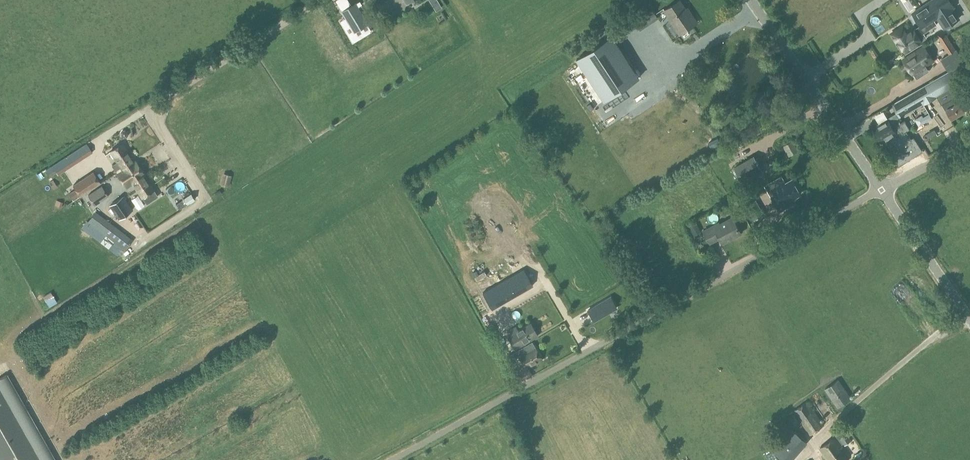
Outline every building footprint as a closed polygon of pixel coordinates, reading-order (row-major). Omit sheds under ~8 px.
[(344,5),(359,30),(372,22),(358,0),(352,0),(344,5)] [(665,10),(681,34),(698,22),(692,14),(690,15),(680,0),(665,10)] [(913,5),(912,0),(897,0),(899,8),(913,5)] [(923,6),(913,13),(919,22),(921,25),(922,27),(934,20),(938,17),(945,28),(959,19),(952,8),(954,6),(950,0),(933,0),(923,6)] [(442,7),(439,2),(433,6),(436,11),(442,7)] [(649,24),(659,18),(652,7),(642,13),(649,24)] [(898,40),(906,52),(921,42),(913,30),(907,33),(903,27),(892,34),(897,41),(898,40)] [(937,35),(943,45),(950,41),(947,35),(937,35)] [(611,36),(580,57),(607,99),(639,78),(611,36)] [(928,71),(926,66),(934,61),(924,46),(903,60),(913,75),(915,73),(917,78),(928,71)] [(949,72),(954,69),(960,80),(969,74),(969,73),(956,50),(949,54),(942,59),(949,72)] [(560,70),(567,78),(570,75),(564,67),(560,70)] [(925,86),(932,99),(961,83),(960,80),(954,69),(949,72),(925,86)] [(913,110),(932,99),(925,86),(903,98),(908,106),(910,105),(913,110)] [(952,118),(965,111),(957,97),(942,105),(946,111),(947,110),(952,118)] [(900,118),(913,110),(910,105),(908,106),(903,98),(892,104),(900,118)] [(919,126),(933,118),(930,113),(924,117),(922,115),(915,119),(919,126)] [(884,141),(899,165),(909,159),(915,158),(914,156),(922,151),(915,139),(912,140),(907,132),(910,130),(905,121),(901,123),(896,116),(889,120),(888,119),(873,128),(882,142),(884,141)] [(786,145),(791,155),(797,151),(792,142),(786,145)] [(117,172),(135,161),(124,143),(111,152),(118,162),(112,166),(117,172)] [(59,175),(91,153),(86,145),(53,165),(59,175)] [(752,157),(733,168),(742,184),(752,178),(748,173),(758,167),(752,157)] [(126,188),(133,184),(146,206),(158,198),(145,176),(135,161),(117,172),(126,188)] [(153,176),(148,178),(154,189),(166,183),(157,167),(150,170),(153,176)] [(73,184),(80,195),(100,182),(93,171),(73,184)] [(789,199),(800,193),(793,180),(786,184),(785,181),(771,189),(774,195),(772,196),(780,211),(792,205),(789,199)] [(88,194),(94,204),(108,196),(101,186),(88,194)] [(411,188),(406,192),(414,203),(419,200),(411,188)] [(188,205),(195,200),(191,194),(184,199),(188,205)] [(132,210),(123,196),(110,206),(119,219),(132,210)] [(764,214),(760,207),(751,212),(755,219),(764,214)] [(88,222),(91,225),(85,233),(94,239),(100,231),(125,250),(132,242),(94,213),(88,222)] [(724,244),(743,234),(734,218),(721,225),(720,224),(705,232),(711,244),(721,239),(724,244)] [(523,269),(483,293),(492,309),(501,304),(501,302),(523,289),(524,291),(533,286),(523,269)] [(594,320),(617,307),(611,297),(588,310),(594,320)] [(512,307),(504,309),(507,317),(515,315),(512,307)] [(929,322),(916,326),(918,331),(930,327),(929,322)] [(525,343),(524,342),(537,334),(531,323),(518,330),(516,327),(509,330),(512,334),(508,336),(515,349),(525,343)] [(524,352),(519,356),(527,369),(542,360),(532,342),(522,348),(524,352)] [(843,406),(856,396),(843,378),(829,387),(843,406)] [(2,459),(37,459),(0,394),(0,457),(2,459)] [(824,426),(808,402),(793,412),(809,436),(824,426)] [(777,432),(784,438),(773,450),(784,459),(792,459),(807,440),(786,422),(777,432)] [(845,430),(836,436),(837,437),(820,448),(828,459),(846,459),(851,456),(842,444),(844,442),(845,444),(851,440),(845,430)]
